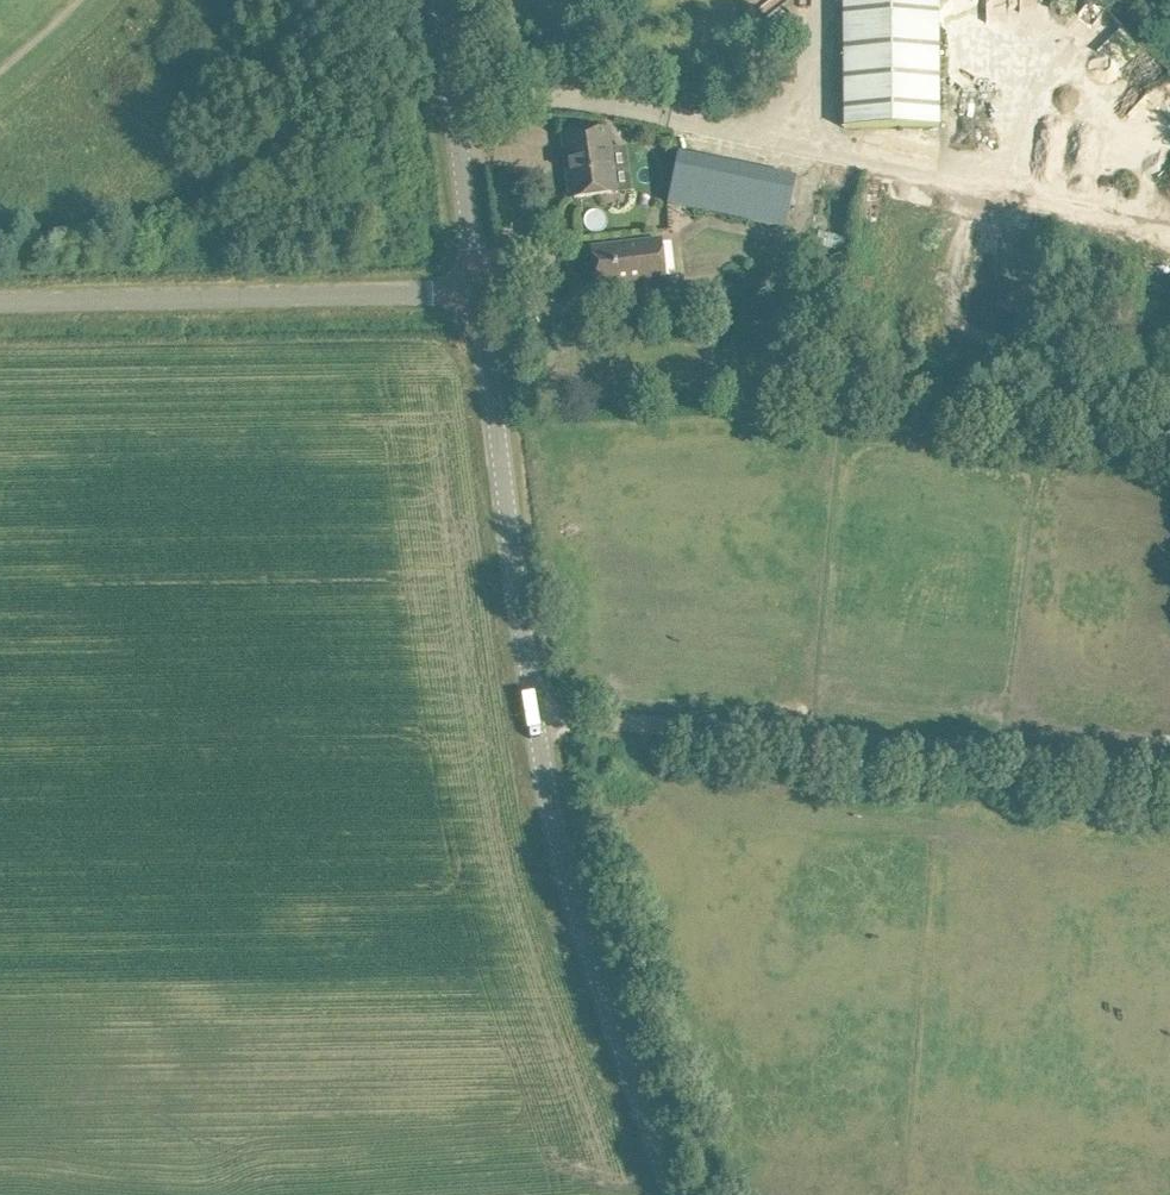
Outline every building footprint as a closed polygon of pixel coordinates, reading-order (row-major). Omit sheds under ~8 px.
[(739,13),(784,11),(784,0),(738,0),(739,13)] [(843,126),(940,125),(939,0),(842,0),(843,126)] [(609,129),(586,132),(563,135),(565,155),(569,154),(574,197),(612,192),(606,149),(611,149),(609,129)] [(676,145),(666,186),(775,214),(785,174),(676,145)] [(661,239),(616,244),(592,247),(597,287),(666,279),(661,239)]
